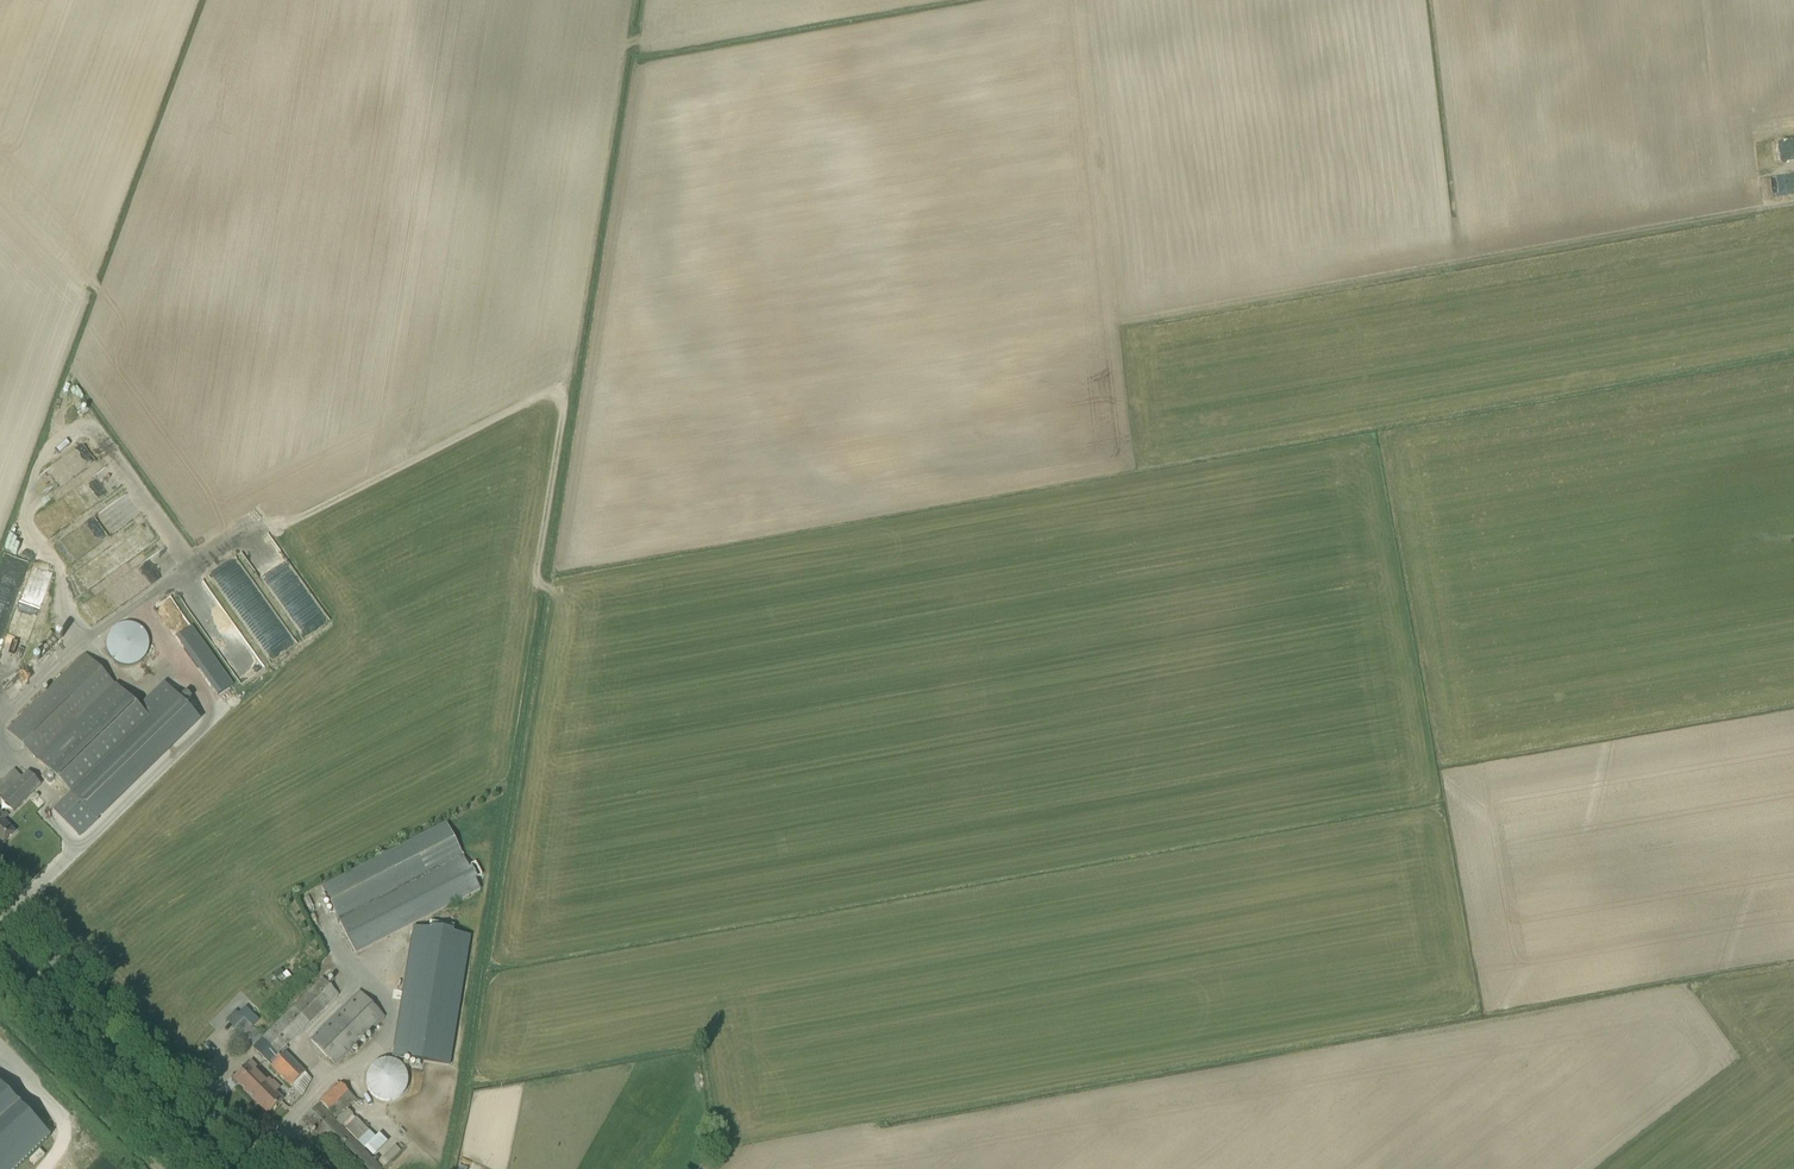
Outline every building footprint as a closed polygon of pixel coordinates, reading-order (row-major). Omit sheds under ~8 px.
[(1779,139),(1779,159),(1793,158),(1793,139),(1779,139)] [(42,472),(56,497),(71,488),(66,479),(73,475),(64,460),(42,472)] [(63,541),(61,548),(78,551),(79,544),(63,541)] [(28,580),(46,589),(50,580),(32,571),(28,580)] [(174,693),(148,718),(85,654),(7,730),(47,770),(50,773),(71,795),(53,811),(78,836),(198,720),(183,705),(192,697),(186,691),(178,698),(174,693)] [(255,667),(234,662),(231,676),(249,681),(252,670),(260,672),(263,661),(257,660),(255,667)] [(47,770),(41,776),(44,779),(50,773),(47,770)] [(13,812),(40,785),(27,772),(0,799),(13,812)] [(1,846),(14,832),(3,821),(8,817),(4,813),(2,815),(0,813),(0,845),(1,846)] [(339,923),(355,953),(480,890),(446,823),(321,887),(339,923)] [(454,925),(430,921),(428,928),(413,926),(392,1058),(449,1066),(470,935),(453,932),(454,925)] [(323,978),(266,1034),(282,1050),(338,994),(323,978)] [(311,1039),(336,1065),(384,1017),(359,991),(311,1039)] [(242,1038),(252,1027),(244,1019),(234,1029),(242,1038)] [(282,1050),(266,1034),(252,1048),(268,1063),(282,1050)] [(271,1066),(291,1086),(305,1073),(285,1053),(271,1066)] [(233,1079),(268,1114),(282,1100),(275,1093),(279,1089),(272,1082),(271,1082),(250,1062),(233,1079)] [(320,1102),(335,1118),(355,1098),(340,1083),(320,1102)] [(50,1136),(0,1086),(0,1168),(17,1168),(50,1136)] [(305,1125),(307,1123),(352,1168),(381,1168),(382,1168),(318,1104),(310,1113),(301,1121),(305,1125)] [(114,1153),(129,1168),(141,1168),(120,1147),(114,1153)]
